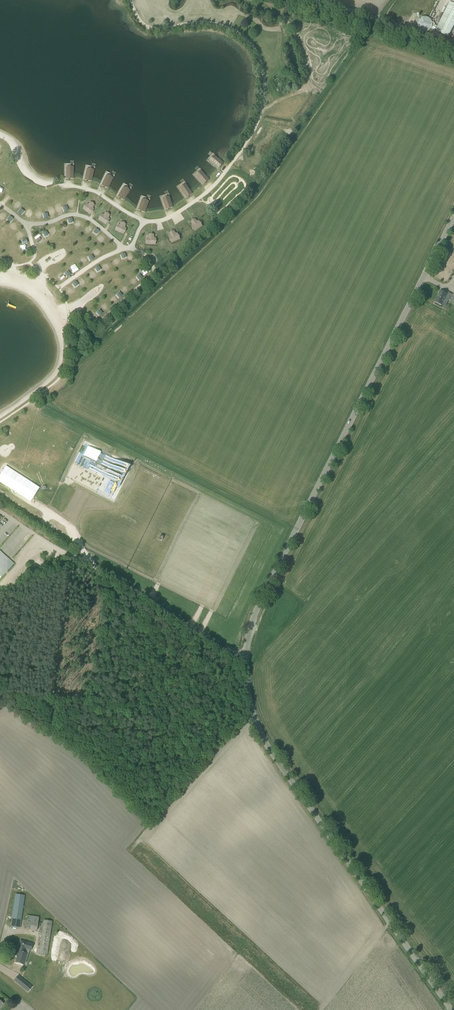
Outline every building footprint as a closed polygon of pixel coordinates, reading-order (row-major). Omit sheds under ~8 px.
[(448,37),(453,26),(453,4),(450,2),(435,31),(448,37)] [(423,32),(425,33),(426,33),(427,32),(428,32),(430,31),(431,29),(432,27),(432,26),(432,23),(431,21),(430,20),(429,18),(427,18),(425,17),(423,18),(422,18),(421,19),(419,20),(418,22),(417,24),(417,26),(418,28),(419,31),(420,31),(423,32)] [(435,302),(441,306),(445,298),(450,301),(453,303),(453,293),(452,297),(447,295),(447,294),(444,292),(443,293),(440,291),(435,302)] [(14,564),(0,552),(0,580),(14,564)] [(11,926),(20,928),(25,896),(15,894),(11,926)] [(38,923),(39,917),(27,915),(24,929),(37,931),(38,926),(40,927),(41,923),(38,923)] [(44,920),(38,954),(47,955),(52,922),(44,920)] [(30,943),(20,940),(15,956),(17,957),(15,963),(23,965),(25,961),(26,961),(26,960),(28,955),(24,953),(25,949),(28,950),(30,943)] [(66,957),(45,962),(46,966),(67,962),(66,957)]
